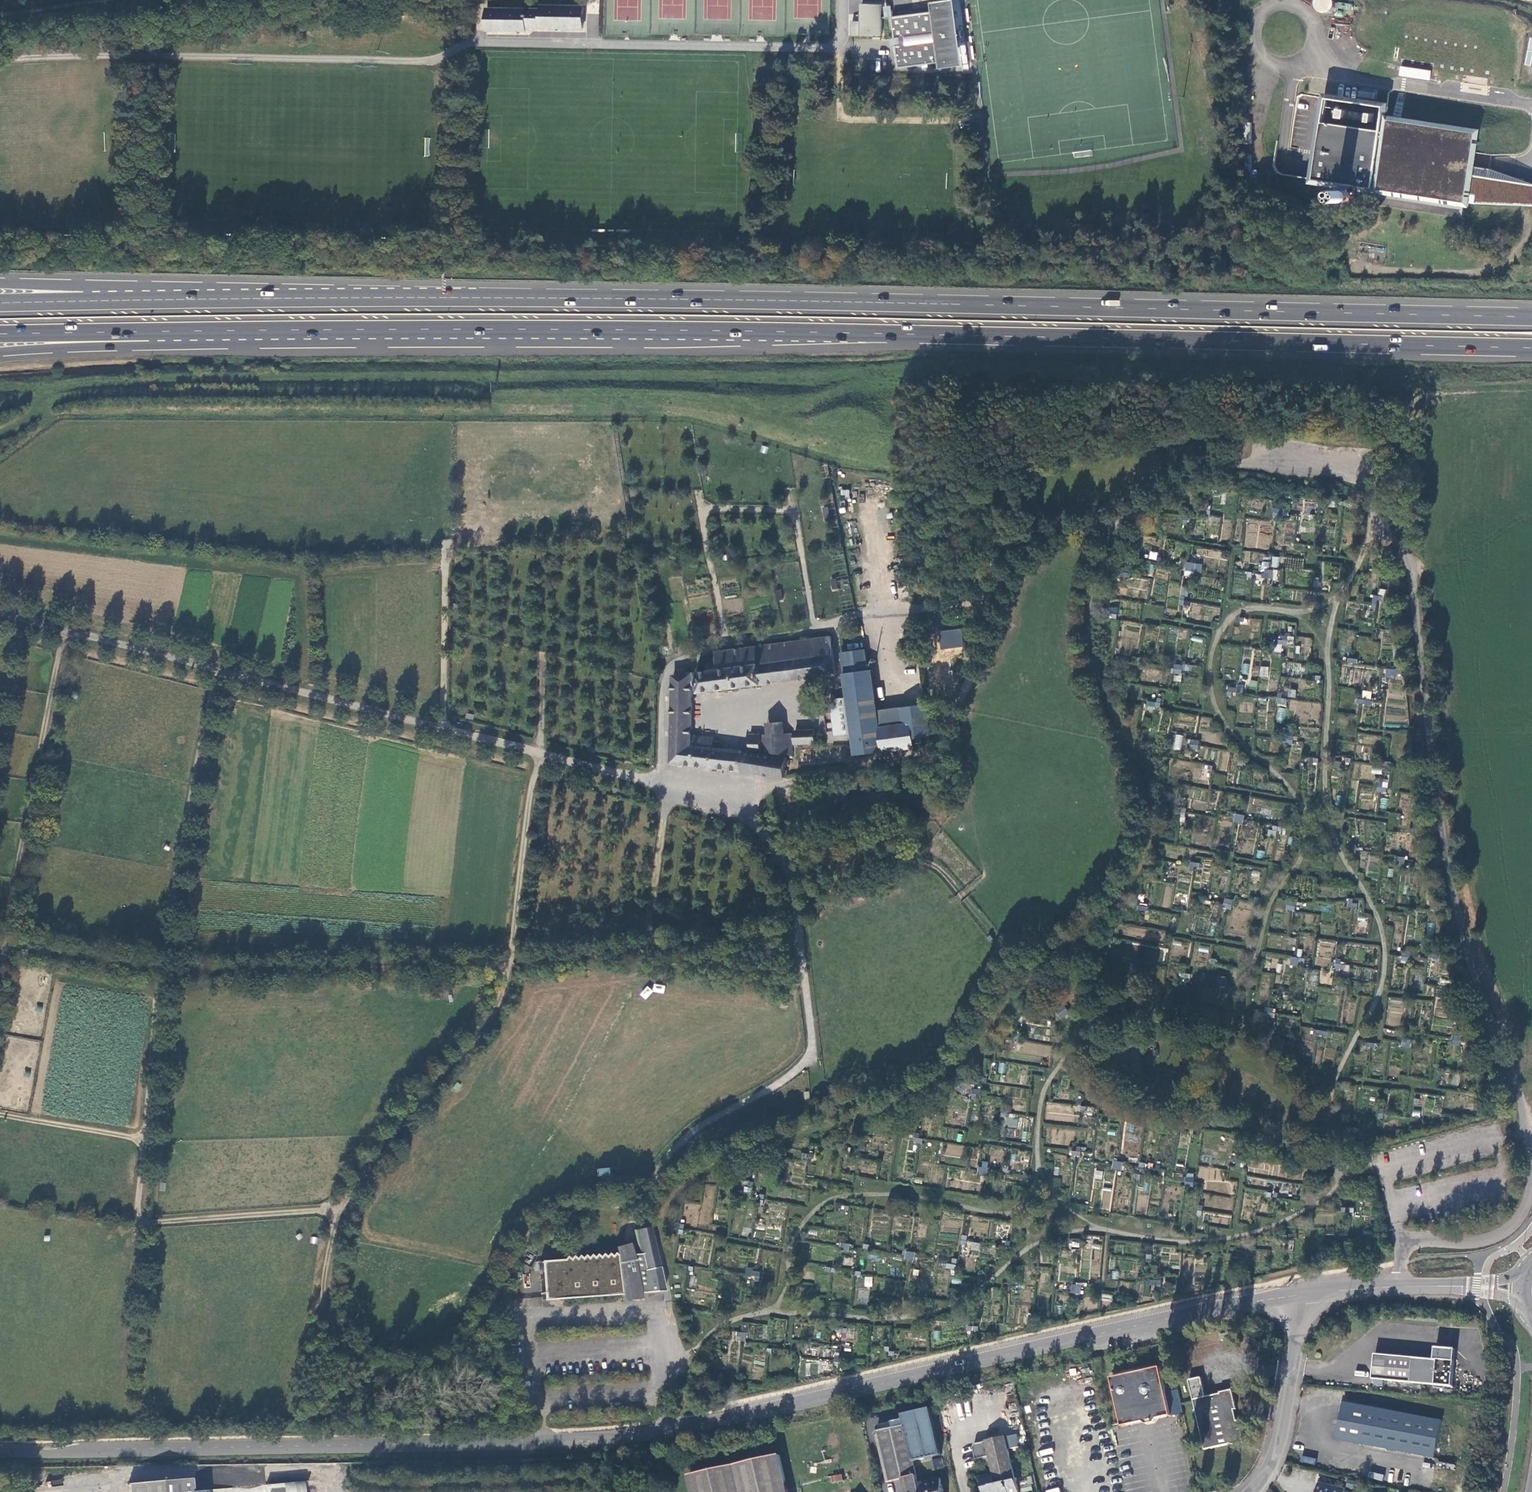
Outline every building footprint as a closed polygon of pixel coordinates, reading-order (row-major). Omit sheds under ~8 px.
[(1333,15),(1338,13),(1341,10),(1359,12),(1360,6),(1345,4),(1345,5),(1342,5),(1341,3),(1340,0),(1324,0),(1324,1),(1322,6),(1324,11),(1328,14),(1333,15)] [(940,11),(893,18),(896,40),(900,39),(901,46),(897,47),(900,69),(947,63),(948,68),(959,66),(956,39),(953,40),(952,32),(955,32),(951,2),(939,4),(940,11)] [(486,9),(485,31),(525,31),(525,27),(581,28),(582,5),(539,5),(539,9),(486,9)] [(883,5),(863,5),(863,22),(863,25),(853,25),(853,36),(883,36),(883,18),(883,5)] [(1472,157),(1476,135),(1407,124),(1389,121),(1389,118),(1384,117),(1385,108),(1328,99),(1315,181),(1337,184),(1333,206),(1354,209),(1355,203),(1463,220),(1472,157)] [(1389,118),(1389,121),(1407,124),(1408,121),(1402,120),(1405,103),(1397,102),(1395,119),(1389,118)] [(1274,516),(1283,517),(1284,508),(1276,506),(1274,516)] [(1272,556),(1271,567),(1278,568),(1279,557),(1272,556)] [(1187,569),(1202,571),(1203,562),(1188,560),(1187,569)] [(1114,582),(1120,584),(1122,575),(1131,576),(1132,572),(1127,571),(1127,565),(1123,565),(1122,572),(1116,572),(1114,582)] [(1270,578),(1275,578),(1276,569),(1266,567),(1266,572),(1271,573),(1270,578)] [(1374,603),(1379,604),(1380,599),(1384,600),(1385,594),(1376,593),(1374,603)] [(963,621),(950,623),(951,631),(942,632),(944,648),(967,645),(963,621)] [(1276,650),(1284,651),(1284,644),(1289,645),(1290,635),(1284,635),(1284,638),(1281,638),(1281,639),(1280,639),(1279,642),(1277,642),(1276,650)] [(699,692),(837,673),(832,636),(716,653),(718,661),(709,663),(710,670),(697,672),(699,692)] [(866,649),(846,651),(849,672),(869,669),(866,649)] [(1133,660),(1145,662),(1147,651),(1140,650),(1138,656),(1134,655),(1133,660)] [(1284,662),(1284,673),(1304,674),(1304,663),(1284,662)] [(1174,672),(1184,673),(1185,664),(1175,663),(1174,672)] [(1267,677),(1268,666),(1260,666),(1259,676),(1267,677)] [(1387,675),(1397,677),(1398,668),(1388,666),(1387,675)] [(927,703),(903,706),(905,723),(881,727),(878,710),(873,669),(869,669),(849,672),(845,672),(845,673),(848,697),(853,732),(856,755),(917,747),(916,743),(924,742),(923,737),(932,736),(927,703)] [(750,734),(750,752),(712,747),(713,738),(692,735),(693,672),(687,673),(686,671),(683,671),(684,674),(673,675),(671,763),(742,772),(787,778),(790,759),(768,755),(761,754),(760,734),(750,734)] [(1229,696),(1234,696),(1234,691),(1238,692),(1239,687),(1230,686),(1229,696)] [(848,697),(830,699),(835,735),(853,732),(848,697)] [(1154,709),(1161,710),(1164,697),(1159,697),(1158,701),(1155,701),(1154,709)] [(905,723),(903,706),(878,710),(881,727),(905,723)] [(1283,723),(1286,709),(1278,707),(1275,721),(1283,723)] [(767,734),(760,734),(761,754),(768,755),(784,755),(792,755),(791,734),(784,734),(783,722),(766,722),(767,734)] [(1286,743),(1294,744),(1295,734),(1292,734),(1292,730),(1288,729),(1286,743)] [(795,731),(795,743),(815,742),(815,730),(795,731)] [(1173,749),(1181,750),(1183,735),(1174,734),(1173,749)] [(1187,748),(1200,749),(1200,745),(1207,746),(1208,739),(1201,738),(1201,740),(1188,739),(1187,748)] [(1204,771),(1214,773),(1216,765),(1206,763),(1204,771)] [(1379,790),(1389,792),(1389,787),(1385,786),(1386,781),(1381,780),(1379,790)] [(1181,821),(1186,822),(1189,807),(1184,806),(1181,821)] [(1235,821),(1244,823),(1245,819),(1250,820),(1251,815),(1237,812),(1235,821)] [(1191,870),(1196,871),(1197,866),(1200,867),(1201,862),(1192,861),(1191,870)] [(1350,906),(1360,907),(1360,902),(1356,902),(1356,898),(1351,897),(1350,906)] [(1224,907),(1233,909),(1235,900),(1226,898),(1224,907)] [(1288,909),(1296,911),(1298,901),(1290,900),(1288,909)] [(1358,921),(1368,924),(1370,915),(1360,913),(1358,921)] [(1403,960),(1411,962),(1413,952),(1404,951),(1403,960)] [(1295,972),(1300,973),(1302,957),(1293,956),(1292,965),(1296,966),(1295,972)] [(1337,968),(1346,969),(1347,964),(1343,963),(1344,959),(1339,958),(1337,968)] [(1216,988),(1226,990),(1228,980),(1218,979),(1216,988)] [(1057,1010),(1063,1018),(1071,1013),(1065,1004),(1057,1010)] [(1270,1017),(1274,1018),(1276,1008),(1267,1007),(1266,1012),(1270,1012),(1270,1017)] [(1404,1047),(1414,1048),(1415,1038),(1411,1038),(1412,1033),(1406,1032),(1404,1047)] [(973,1099),(978,1099),(978,1094),(983,1095),(984,1090),(974,1089),(973,1099)] [(1006,1126),(1017,1127),(1018,1118),(1007,1117),(1006,1126)] [(915,1142),(924,1144),(925,1139),(921,1138),(922,1133),(917,1132),(915,1142)] [(960,1158),(963,1146),(947,1143),(944,1155),(960,1158)] [(1069,1156),(1082,1157),(1083,1148),(1074,1147),(1074,1151),(1070,1151),(1069,1156)] [(805,1162),(817,1164),(818,1155),(807,1153),(805,1162)] [(1114,1170),(1123,1172),(1124,1163),(1120,1162),(1120,1156),(1116,1155),(1114,1170)] [(978,1175),(988,1177),(989,1168),(979,1166),(978,1175)] [(1198,1178),(1224,1181),(1224,1169),(1199,1167),(1198,1178)] [(1187,1186),(1196,1188),(1197,1179),(1188,1177),(1187,1186)] [(1053,1178),(1053,1186),(1060,1187),(1061,1178),(1053,1178)] [(1273,1202),(1278,1203),(1280,1193),(1270,1192),(1269,1197),(1274,1198),(1273,1202)] [(637,1248),(644,1281),(657,1278),(655,1268),(657,1268),(651,1238),(652,1237),(650,1227),(633,1230),(636,1243),(637,1248)] [(1294,1247),(1295,1239),(1295,1237),(1285,1236),(1284,1238),(1284,1241),(1289,1241),(1288,1246),(1294,1247)] [(627,1283),(644,1281),(637,1248),(636,1243),(624,1246),(614,1248),(612,1256),(540,1265),(544,1303),(621,1295),(619,1284),(627,1283)] [(845,1253),(850,1253),(851,1244),(841,1243),(840,1247),(845,1248),(845,1253)] [(906,1260),(915,1262),(917,1253),(907,1251),(906,1260)] [(755,1282),(760,1282),(762,1272),(752,1271),(751,1276),(756,1277),(755,1282)] [(864,1276),(864,1286),(872,1286),(872,1276),(864,1276)] [(1159,1290),(1163,1291),(1164,1281),(1155,1280),(1154,1285),(1159,1286),(1159,1290)] [(1078,1295),(1082,1295),(1083,1286),(1073,1285),(1073,1290),(1078,1291),(1078,1295)] [(971,1332),(980,1333),(981,1323),(972,1322),(971,1332)] [(742,1348),(746,1348),(747,1333),(738,1332),(738,1337),(742,1338),(742,1348)] [(1384,1355),(1382,1380),(1448,1385),(1450,1360),(1440,1360),(1441,1348),(1432,1347),(1431,1358),(1384,1355)] [(1110,1379),(1121,1427),(1170,1416),(1159,1368),(1110,1379)] [(1203,1451),(1229,1445),(1229,1446),(1242,1443),(1237,1423),(1235,1423),(1232,1410),(1235,1409),(1230,1390),(1218,1393),(1218,1394),(1202,1398),(1200,1391),(1202,1390),(1199,1378),(1187,1381),(1190,1394),(1193,1393),(1195,1400),(1192,1401),(1203,1451)] [(1431,1458),(1438,1420),(1339,1403),(1332,1439),(1431,1458)] [(904,1491),(919,1491),(918,1487),(912,1458),(940,1451),(929,1405),(916,1408),(919,1419),(900,1423),(899,1418),(893,1419),(894,1425),(879,1428),(877,1433),(888,1480),(901,1477),(904,1491)] [(1015,1435),(1003,1437),(1006,1450),(1018,1448),(1015,1435)] [(1003,1437),(973,1444),(971,1447),(974,1459),(981,1458),(982,1463),(988,1461),(992,1476),(986,1477),(985,1474),(977,1475),(981,1491),(1016,1491),(1006,1450),(1003,1437)] [(779,1454),(688,1474),(692,1491),(787,1491),(779,1454)] [(942,1457),(933,1458),(934,1469),(943,1468),(942,1457)] [(938,1476),(929,1478),(930,1484),(923,1486),(918,1487),(919,1491),(941,1491),(938,1476)] [(191,1478),(129,1483),(129,1491),(192,1491),(191,1478)] [(266,1485),(267,1491),(303,1491),(302,1482),(266,1485)]
